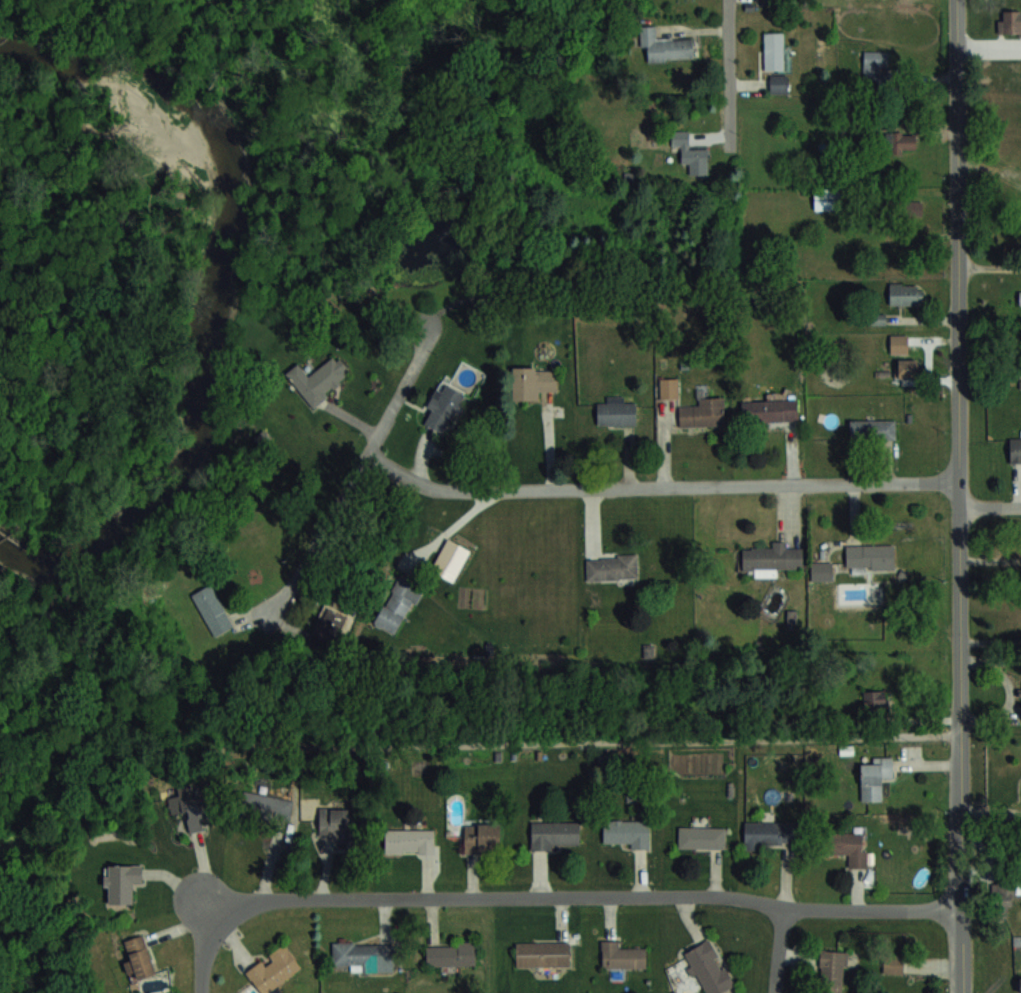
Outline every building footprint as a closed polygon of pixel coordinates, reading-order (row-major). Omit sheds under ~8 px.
[(1001,11),(1001,36),(1020,36),(1020,11),(1001,11)] [(640,26),(641,47),(647,47),(648,60),(694,58),(693,37),(657,39),(656,25),(640,26)] [(764,69),(784,69),(784,32),(764,32),(764,69)] [(863,80),(888,80),(888,51),(863,51),(863,80)] [(770,93),(788,93),(788,74),(770,74),(770,93)] [(681,163),(689,163),(689,175),(707,175),(708,148),(689,148),(689,131),(672,131),(672,146),(681,147),(681,163)] [(915,132),(887,132),(887,151),(915,151),(915,132)] [(842,190),(814,190),(814,210),(842,210),(842,190)] [(903,215),(922,215),(922,201),(903,201),(903,215)] [(889,282),(889,304),(922,304),(922,282),(889,282)] [(884,314),(865,314),(865,324),(884,324),(884,314)] [(908,334),(890,334),(890,353),(908,353),(908,334)] [(311,408),(352,376),(335,355),(307,377),(298,364),(285,374),(311,408)] [(897,378),(917,378),(917,359),(897,359),(897,378)] [(539,400),(539,391),(557,391),(557,368),(513,368),(513,400),(539,400)] [(677,380),(661,380),(661,398),(677,398),(677,380)] [(467,398),(444,383),(420,419),(443,434),(467,398)] [(636,424),(636,396),(605,396),(605,399),(598,399),(598,424),(636,424)] [(724,398),(698,398),(698,405),(679,405),(679,426),(724,426),(724,398)] [(797,421),(797,400),(742,400),(742,421),(797,421)] [(895,419),(850,419),(850,438),(895,438),(895,419)] [(1020,465),(1020,438),(1009,438),(1009,465),(1020,465)] [(430,571),(454,583),(470,550),(446,538),(430,571)] [(786,548),(786,541),(772,542),(772,548),(742,548),(742,570),(803,569),(802,548),(786,548)] [(846,544),(846,568),(894,568),(894,544),(846,544)] [(833,581),(833,563),(812,563),(812,581),(833,581)] [(422,587),(399,576),(374,624),(397,635),(422,587)] [(213,636),(233,626),(211,585),(191,595),(213,636)] [(315,635),(337,643),(346,616),(324,609),(315,635)] [(863,710),(886,710),(886,690),(863,690),(863,710)] [(881,778),(892,778),(892,756),(872,756),(872,764),(861,764),(861,800),(881,800),(881,778)] [(171,815),(186,812),(189,833),(203,830),(202,820),(210,819),(203,781),(178,786),(179,795),(168,797),(171,815)] [(240,814),(290,821),(293,799),(243,792),(240,814)] [(319,808),(319,837),(354,837),(354,808),(319,808)] [(649,820),(603,820),(603,842),(631,842),(631,848),(649,848),(649,820)] [(579,821),(531,821),(531,847),(579,847),(579,821)] [(744,821),(744,847),(784,847),(784,821),(744,821)] [(464,853),(499,853),(499,824),(464,824),(464,853)] [(725,826),(678,826),(678,848),(725,848),(725,826)] [(435,829),(380,829),(380,852),(435,852),(435,829)] [(866,832),(831,832),(831,853),(848,853),(848,867),(865,867),(866,832)] [(142,882),(142,864),(104,864),(104,888),(109,888),(109,904),(132,904),(132,882),(142,882)] [(1010,907),(1010,894),(993,894),(993,907),(1010,907)] [(144,935),(122,941),(134,982),(156,975),(144,935)] [(602,968),(647,968),(647,948),(621,948),(621,939),(602,939),(602,968)] [(734,986),(711,939),(684,953),(704,992),(721,992),(734,986)] [(516,941),(516,965),(569,965),(569,941),(516,941)] [(333,969),(379,968),(379,962),(392,962),(392,943),(332,944),(333,969)] [(427,943),(427,964),(475,964),(475,943),(427,943)] [(269,958),(246,974),(259,992),(267,992),(302,969),(285,944),(268,956),(269,958)] [(821,952),(823,992),(844,992),(842,951),(821,952)] [(903,957),(884,957),(884,973),(903,973),(903,957)]
